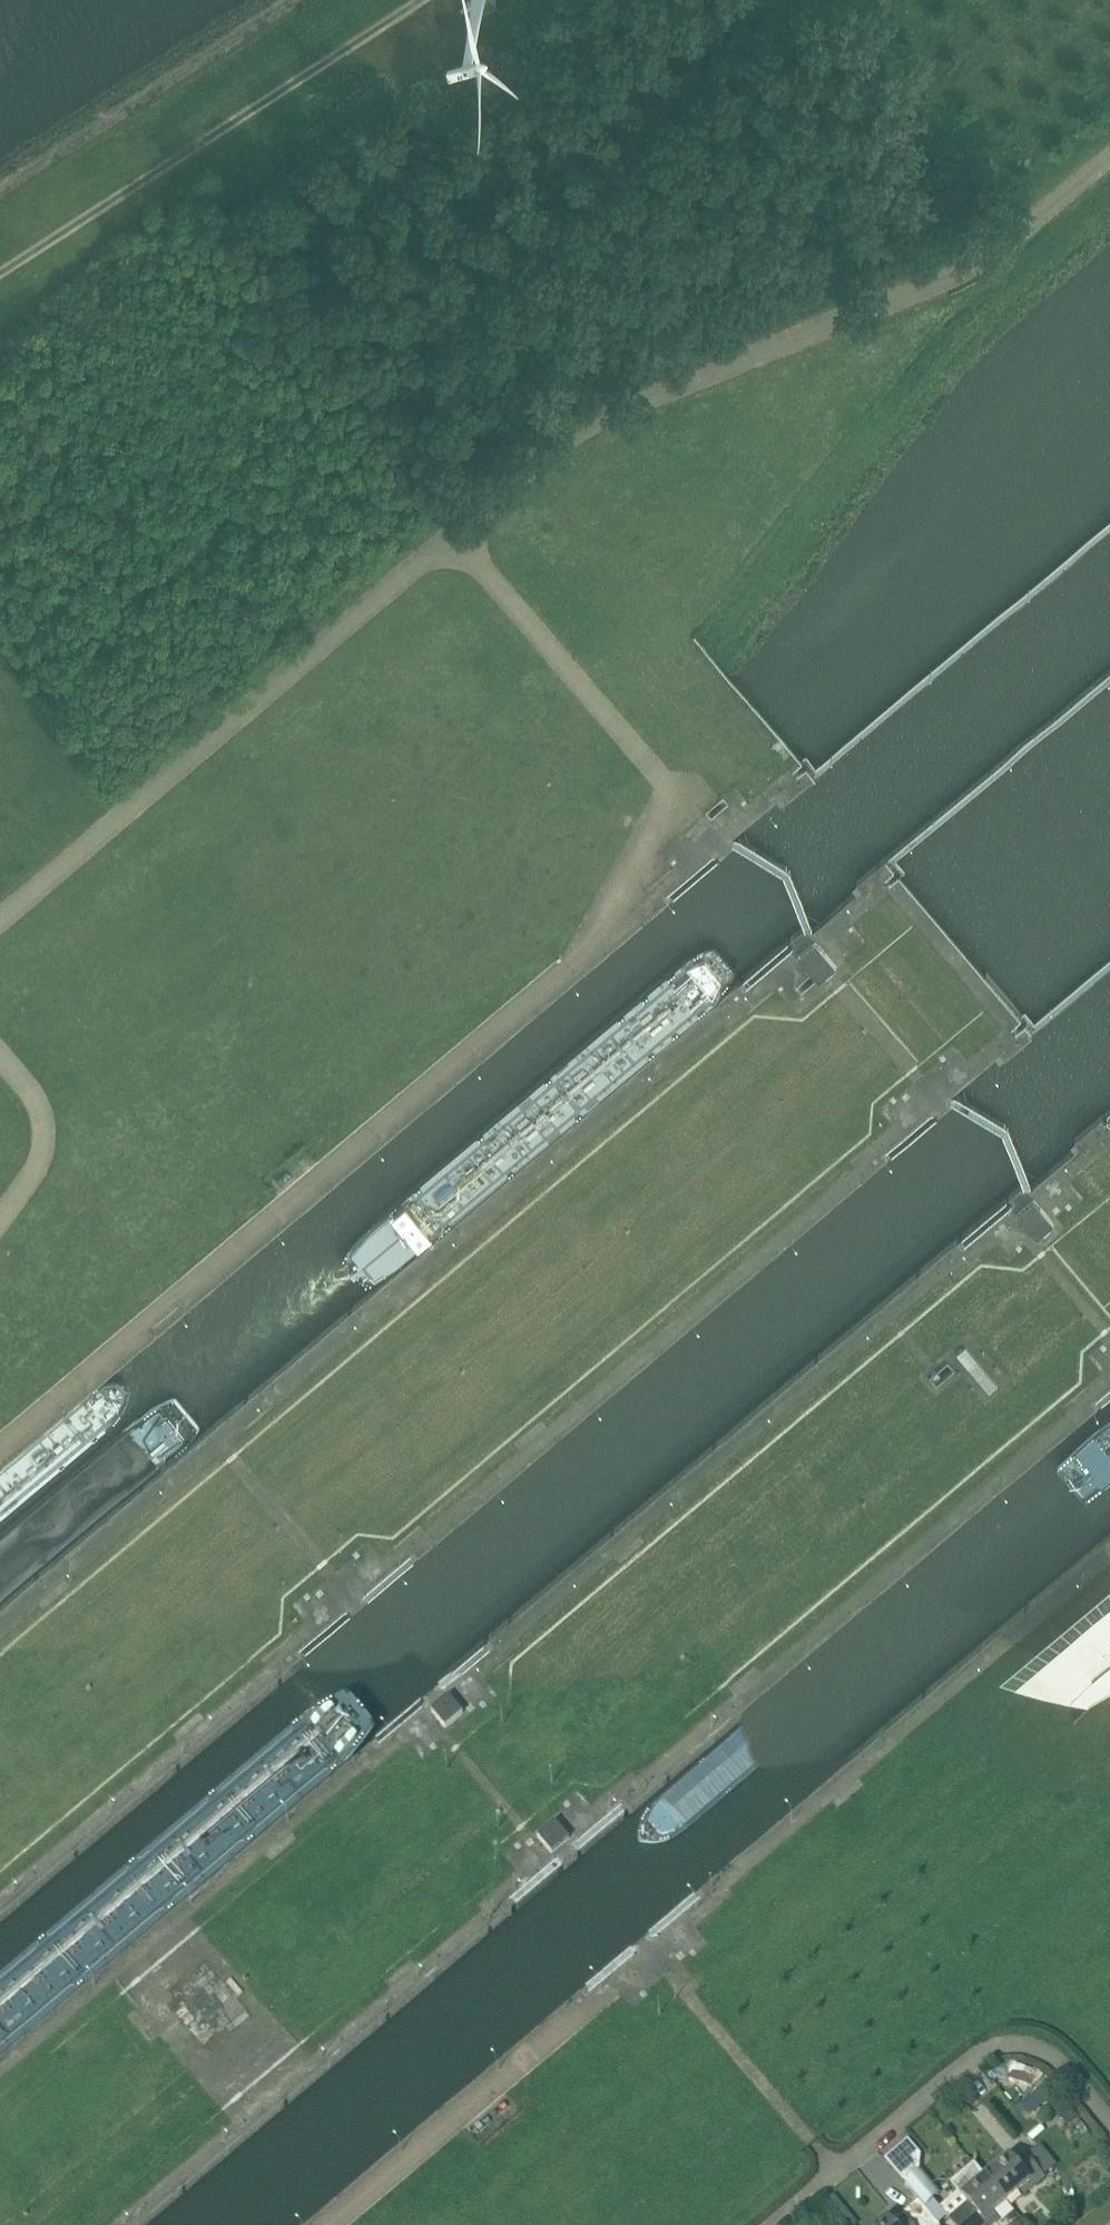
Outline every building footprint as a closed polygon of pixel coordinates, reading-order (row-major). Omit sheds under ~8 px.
[(483,7),(484,6),(485,5),(486,3),(486,1),(486,0),(471,0),(471,1),(471,3),(472,4),(473,6),(474,7),(476,8),(478,9),(480,9),(482,8),(483,7)] [(816,942),(798,956),(814,975),(819,981),(820,982),(837,967),(816,942)] [(966,1348),(957,1356),(990,1394),(999,1386),(966,1348)] [(1106,1677),(1099,1682),(1088,1675),(1082,1671),(1070,1639),(1109,1606),(1109,1565),(998,1660),(1087,1688),(1109,1677),(1109,1674),(1106,1677)] [(1070,1639),(1082,1671),(1088,1675),(1099,1682),(1106,1677),(1109,1674),(1109,1606),(1070,1639)] [(449,1697),(431,1711),(445,1728),(463,1713),(449,1697)] [(554,1822),(537,1837),(552,1854),(569,1839),(554,1822)] [(148,2045),(151,2042),(157,2038),(134,2010),(125,2017),(148,2045)] [(1062,2098),(1050,2106),(1066,2126),(1077,2118),(1062,2098)] [(1044,2179),(1025,2156),(1014,2165),(1009,2159),(985,2178),(1007,2204),(1020,2192),(1024,2196),(1044,2179)] [(957,2213),(948,2221),(952,2224),(990,2224),(996,2219),(993,2215),(1007,2204),(985,2178),(974,2165),(951,2184),(968,2205),(957,2213)] [(924,2207),(938,2195),(919,2172),(905,2184),(924,2207)] [(917,2201),(903,2213),(903,2218),(895,2224),(938,2224),(917,2201)]
